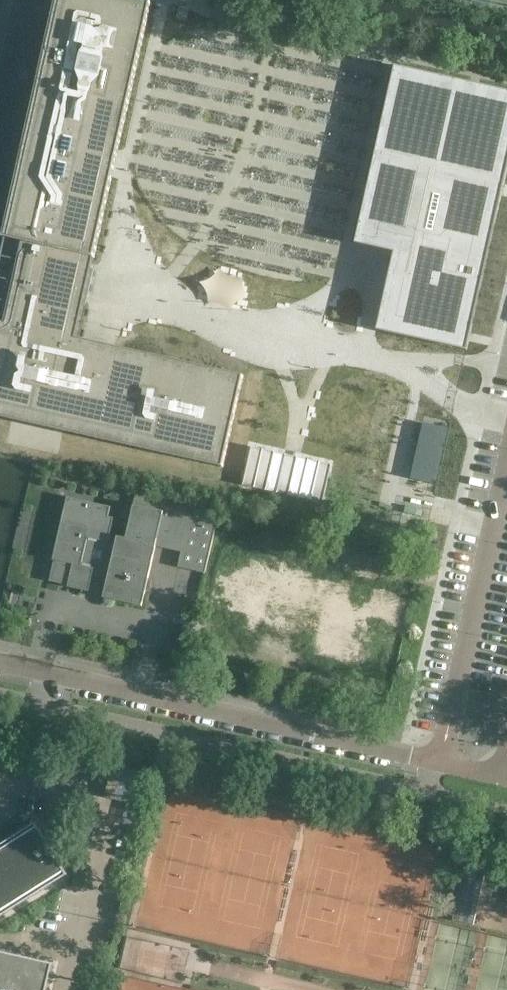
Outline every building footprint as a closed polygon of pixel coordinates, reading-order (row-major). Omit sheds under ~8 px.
[(0,251),(0,417),(48,428),(223,467),(243,375),(76,338),(151,4),(151,3),(145,2),(138,0),(56,0),(42,63),(32,109),(0,251)] [(355,243),(394,251),(377,330),(467,350),(506,170),(506,90),(395,65),(355,243)] [(324,367),(341,378),(346,371),(329,359),(324,367)] [(254,464),(311,476),(319,436),(262,425),(254,464)] [(252,471),(249,487),(320,501),(324,485),(252,471)] [(53,558),(53,560),(57,561),(54,576),(69,580),(67,587),(74,588),(89,591),(91,585),(105,588),(103,597),(109,598),(142,606),(149,578),(156,546),(182,552),(178,566),(205,572),(206,572),(218,513),(136,495),(135,495),(125,538),(117,536),(116,540),(109,538),(114,517),(109,516),(111,507),(67,497),(66,498),(68,498),(63,518),(62,518),(62,519),(63,519),(54,558),(53,558)] [(69,875),(36,823),(34,824),(35,824),(0,846),(0,918),(67,875),(67,876),(69,875)] [(54,964),(0,951),(0,989),(48,989),(54,964)]
